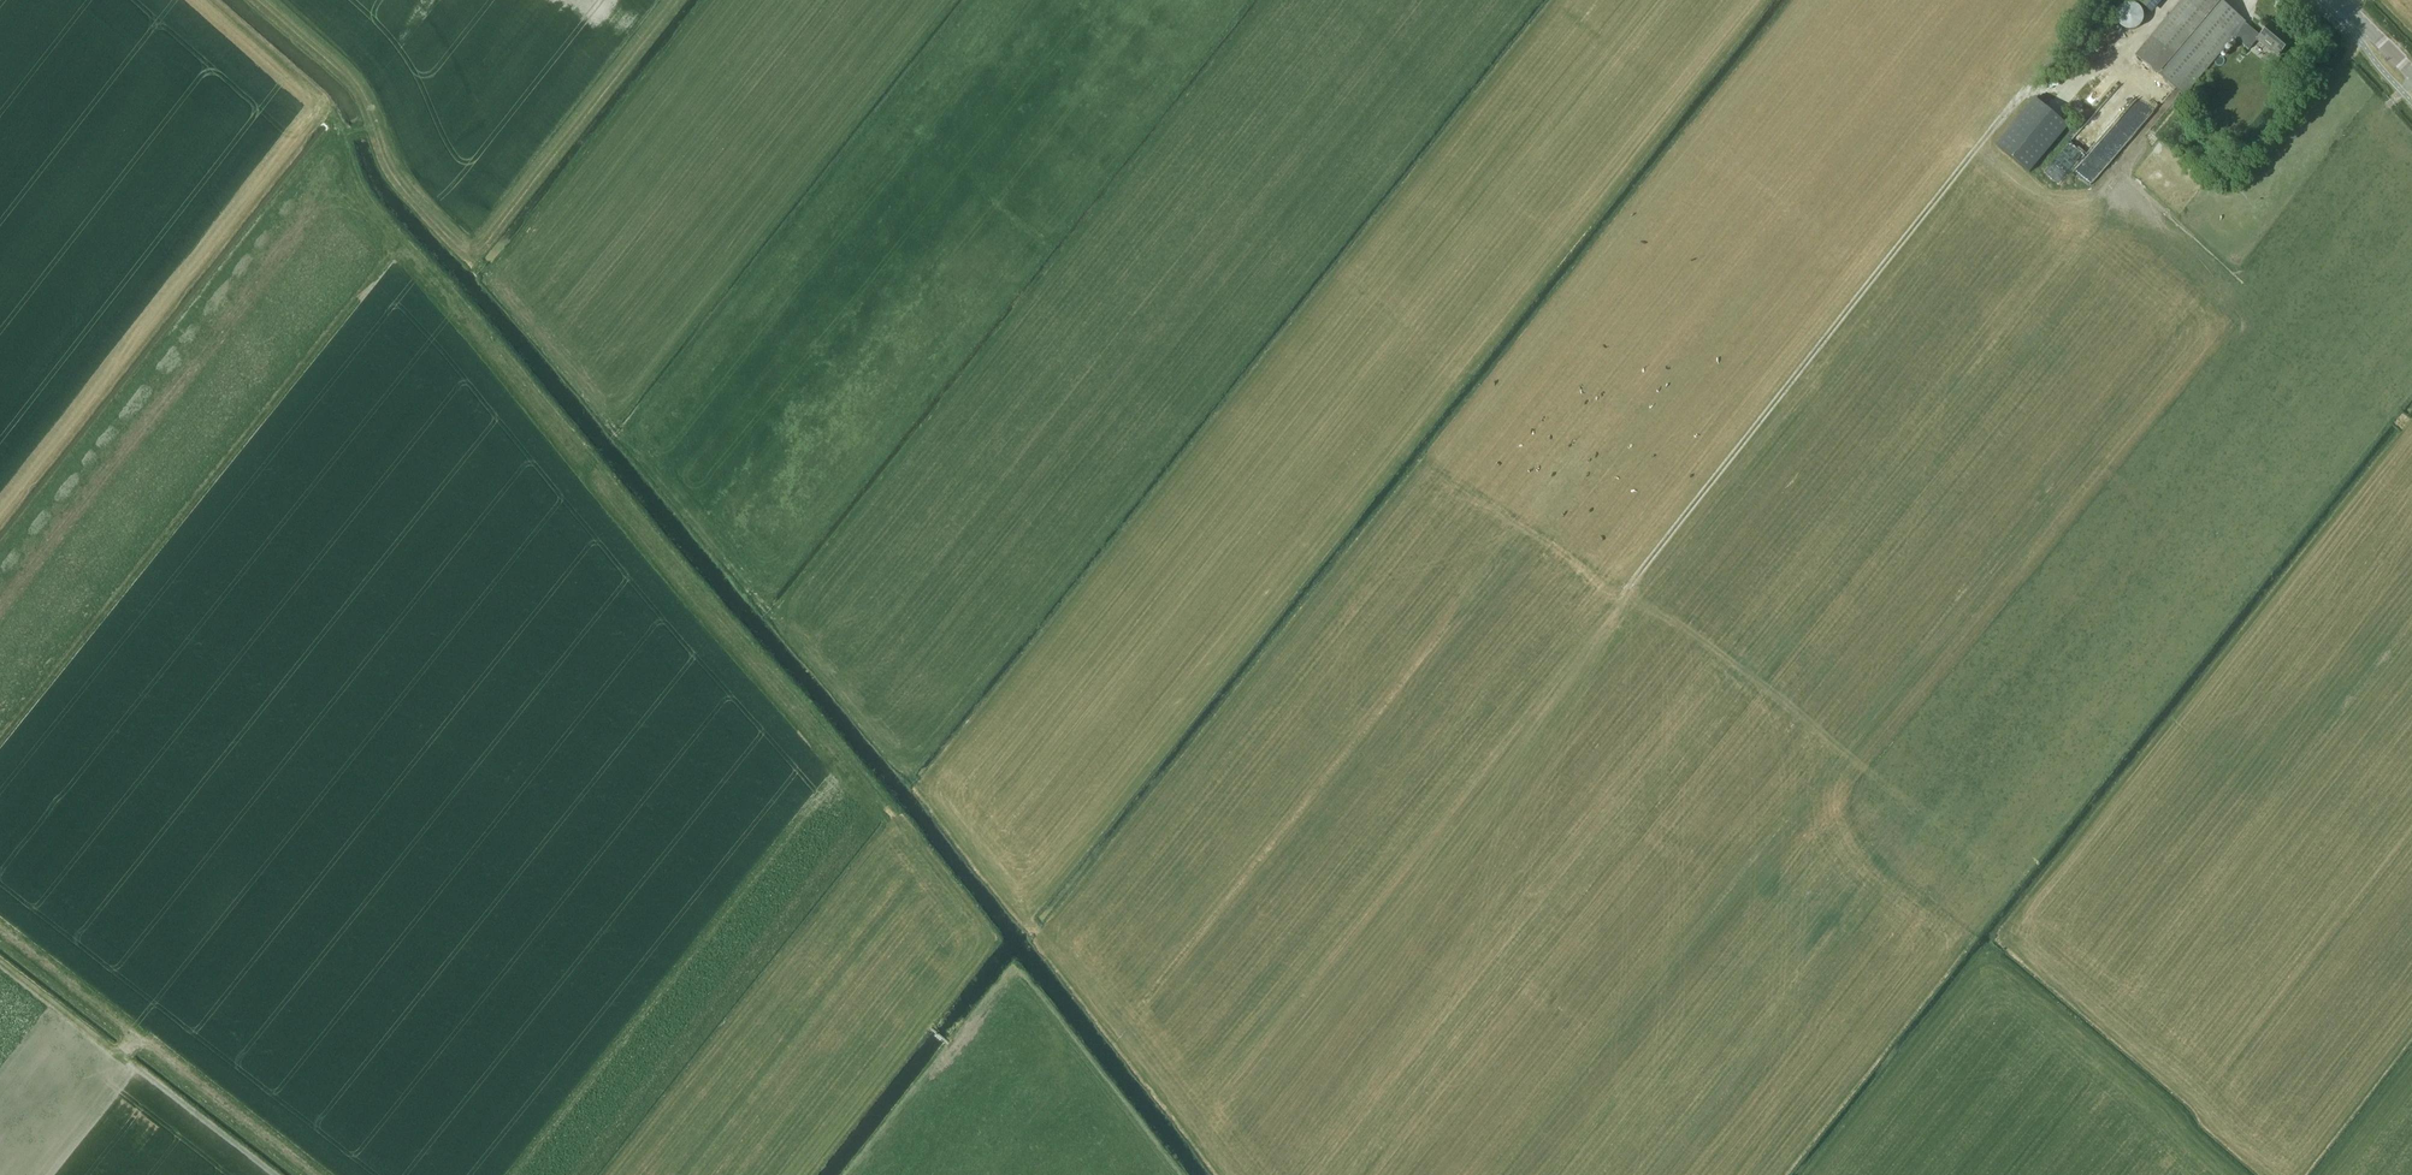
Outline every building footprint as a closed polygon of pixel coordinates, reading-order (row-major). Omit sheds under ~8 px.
[(2272,23),(2260,37),(2245,24),(2247,22),(2222,0),(2181,0),(2135,54),(2183,95),(2232,38),(2248,51),(2257,41),(2268,50),(2269,49),(2278,57),(2292,41),(2272,23)] [(2167,0),(2142,0),(2159,12),(2167,0)] [(2143,2),(2123,5),(2126,28),(2146,25),(2143,2)] [(2027,171),(2066,125),(2033,97),(1994,142),(2027,171)] [(2099,148),(2078,170),(2093,184),(2113,162),(2099,148)]
